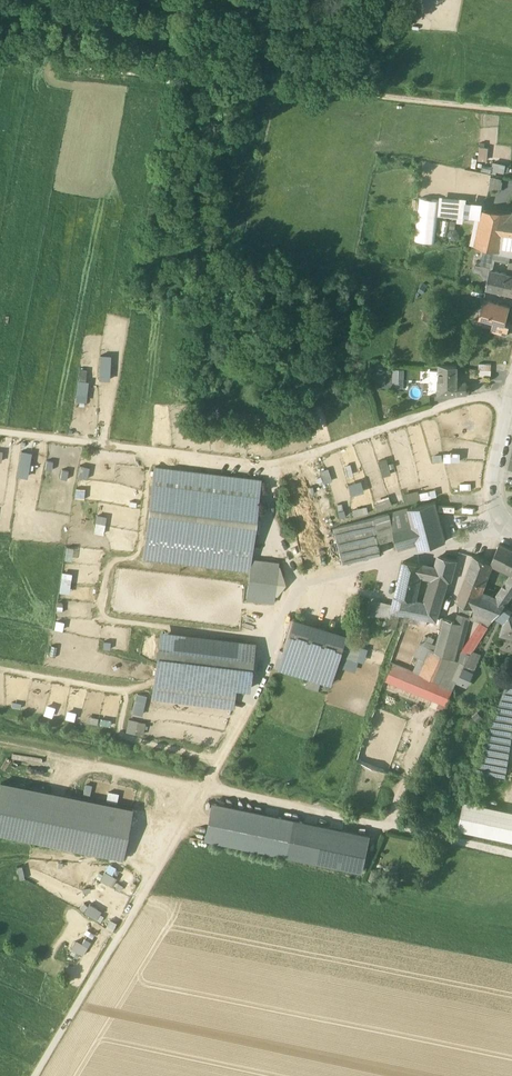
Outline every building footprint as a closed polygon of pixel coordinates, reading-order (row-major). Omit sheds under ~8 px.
[(480,145),(478,159),(487,160),(489,147),(480,145)] [(493,160),(492,170),(504,172),(506,162),(493,160)] [(490,175),(489,189),(501,190),(503,177),(490,175)] [(459,202),(440,200),(439,213),(457,215),(459,202)] [(467,203),(459,202),(457,215),(465,216),(467,203)] [(498,211),(484,210),(475,245),(484,247),(493,249),(499,251),(501,246),(504,236),(495,234),(498,211)] [(498,211),(495,234),(504,236),(511,236),(511,212),(498,211)] [(501,246),(499,251),(511,253),(511,254),(511,248),(501,246)] [(493,249),(484,247),(482,256),(491,258),(493,249)] [(499,251),(493,249),(491,258),(495,259),(501,261),(502,257),(510,259),(511,253),(499,251)] [(491,258),(482,256),(481,265),(491,267),(490,270),(493,271),(495,259),(491,258)] [(493,271),(490,270),(487,288),(503,291),(507,274),(493,271)] [(507,274),(503,291),(511,293),(511,275),(507,274)] [(510,306),(485,299),(480,317),(494,321),(505,324),(506,321),(510,306)] [(505,324),(494,321),(491,331),(506,336),(510,322),(506,321),(505,324)] [(110,379),(110,353),(99,353),(99,379),(110,379)] [(457,366),(440,366),(440,370),(439,389),(439,396),(457,395),(468,394),(467,383),(457,384),(457,366)] [(439,389),(440,370),(430,370),(430,379),(432,381),(432,389),(439,389)] [(403,387),(404,371),(395,371),(394,387),(403,387)] [(87,393),(88,380),(77,379),(76,392),(87,393)] [(27,476),(32,451),(21,449),(16,474),(27,476)] [(388,457),(380,459),(382,475),(390,474),(388,457)] [(260,480),(155,466),(143,557),(249,570),(250,558),(260,480)] [(323,482),(332,480),(328,467),(320,470),(323,482)] [(348,482),(351,493),(364,490),(361,479),(348,482)] [(405,502),(416,500),(414,490),(403,492),(405,502)] [(375,499),(378,508),(393,504),(390,495),(375,499)] [(435,501),(408,508),(412,524),(417,543),(419,548),(446,541),(435,501)] [(408,508),(389,513),(393,529),(412,524),(408,508)] [(389,513),(353,523),(363,558),(376,555),(369,535),(393,529),(389,513)] [(94,532),(104,533),(105,514),(96,514),(94,532)] [(353,523),(333,528),(342,563),(363,558),(353,523)] [(412,524),(393,529),(398,548),(417,543),(412,524)] [(501,543),(491,562),(492,562),(492,564),(511,574),(511,549),(501,543)] [(491,562),(475,555),(463,585),(480,591),(492,564),(492,562),(491,562)] [(457,560),(440,556),(438,557),(436,566),(433,577),(440,579),(449,580),(451,581),(457,560)] [(276,560),(250,558),(247,595),(272,597),(276,560)] [(422,564),(404,561),(397,596),(414,599),(420,574),(422,564)] [(436,566),(422,564),(420,574),(433,577),(436,566)] [(62,570),(59,590),(69,592),(72,572),(62,570)] [(499,593),(501,600),(499,605),(502,608),(503,607),(511,595),(511,574),(499,593)] [(433,577),(426,602),(433,603),(440,579),(433,577)] [(440,579),(433,603),(441,605),(449,580),(440,579)] [(493,597),(479,593),(480,591),(463,585),(456,600),(464,603),(486,612),(493,597)] [(414,599),(397,596),(394,612),(400,614),(437,621),(441,605),(433,603),(426,602),(414,599)] [(493,597),(486,612),(496,616),(502,608),(499,605),(501,600),(493,597)] [(486,612),(464,603),(459,613),(469,617),(482,622),(486,612)] [(503,607),(502,608),(496,616),(495,617),(496,618),(499,619),(504,622),(506,617),(507,617),(511,612),(503,607)] [(394,612),(392,612),(391,618),(388,617),(386,626),(397,629),(400,614),(394,612)] [(496,616),(486,612),(482,622),(489,625),(495,617),(496,616)] [(419,658),(413,671),(454,688),(468,655),(459,652),(469,617),(459,613),(456,621),(445,618),(437,645),(426,641),(420,644),(415,656),(419,658)] [(506,617),(504,622),(500,636),(511,639),(511,619),(507,617),(506,617)] [(346,635),(292,618),(277,667),(331,684),(346,635)] [(240,647),(160,637),(153,697),(232,707),(240,647)] [(386,679),(447,704),(454,688),(413,671),(393,662),(386,679)] [(359,761),(389,771),(407,719),(377,709),(359,761)] [(128,718),(126,731),(144,734),(145,721),(128,718)] [(3,776),(0,789),(0,830),(125,857),(137,805),(3,776)] [(464,801),(458,829),(511,840),(511,811),(464,801)] [(207,837),(284,854),(292,820),(214,803),(207,837)] [(292,820),(284,854),(362,871),(370,837),(292,820)] [(100,879),(111,886),(117,876),(105,869),(100,879)] [(96,918),(101,910),(89,902),(84,911),(96,918)] [(75,939),(71,948),(84,954),(88,945),(75,939)]
